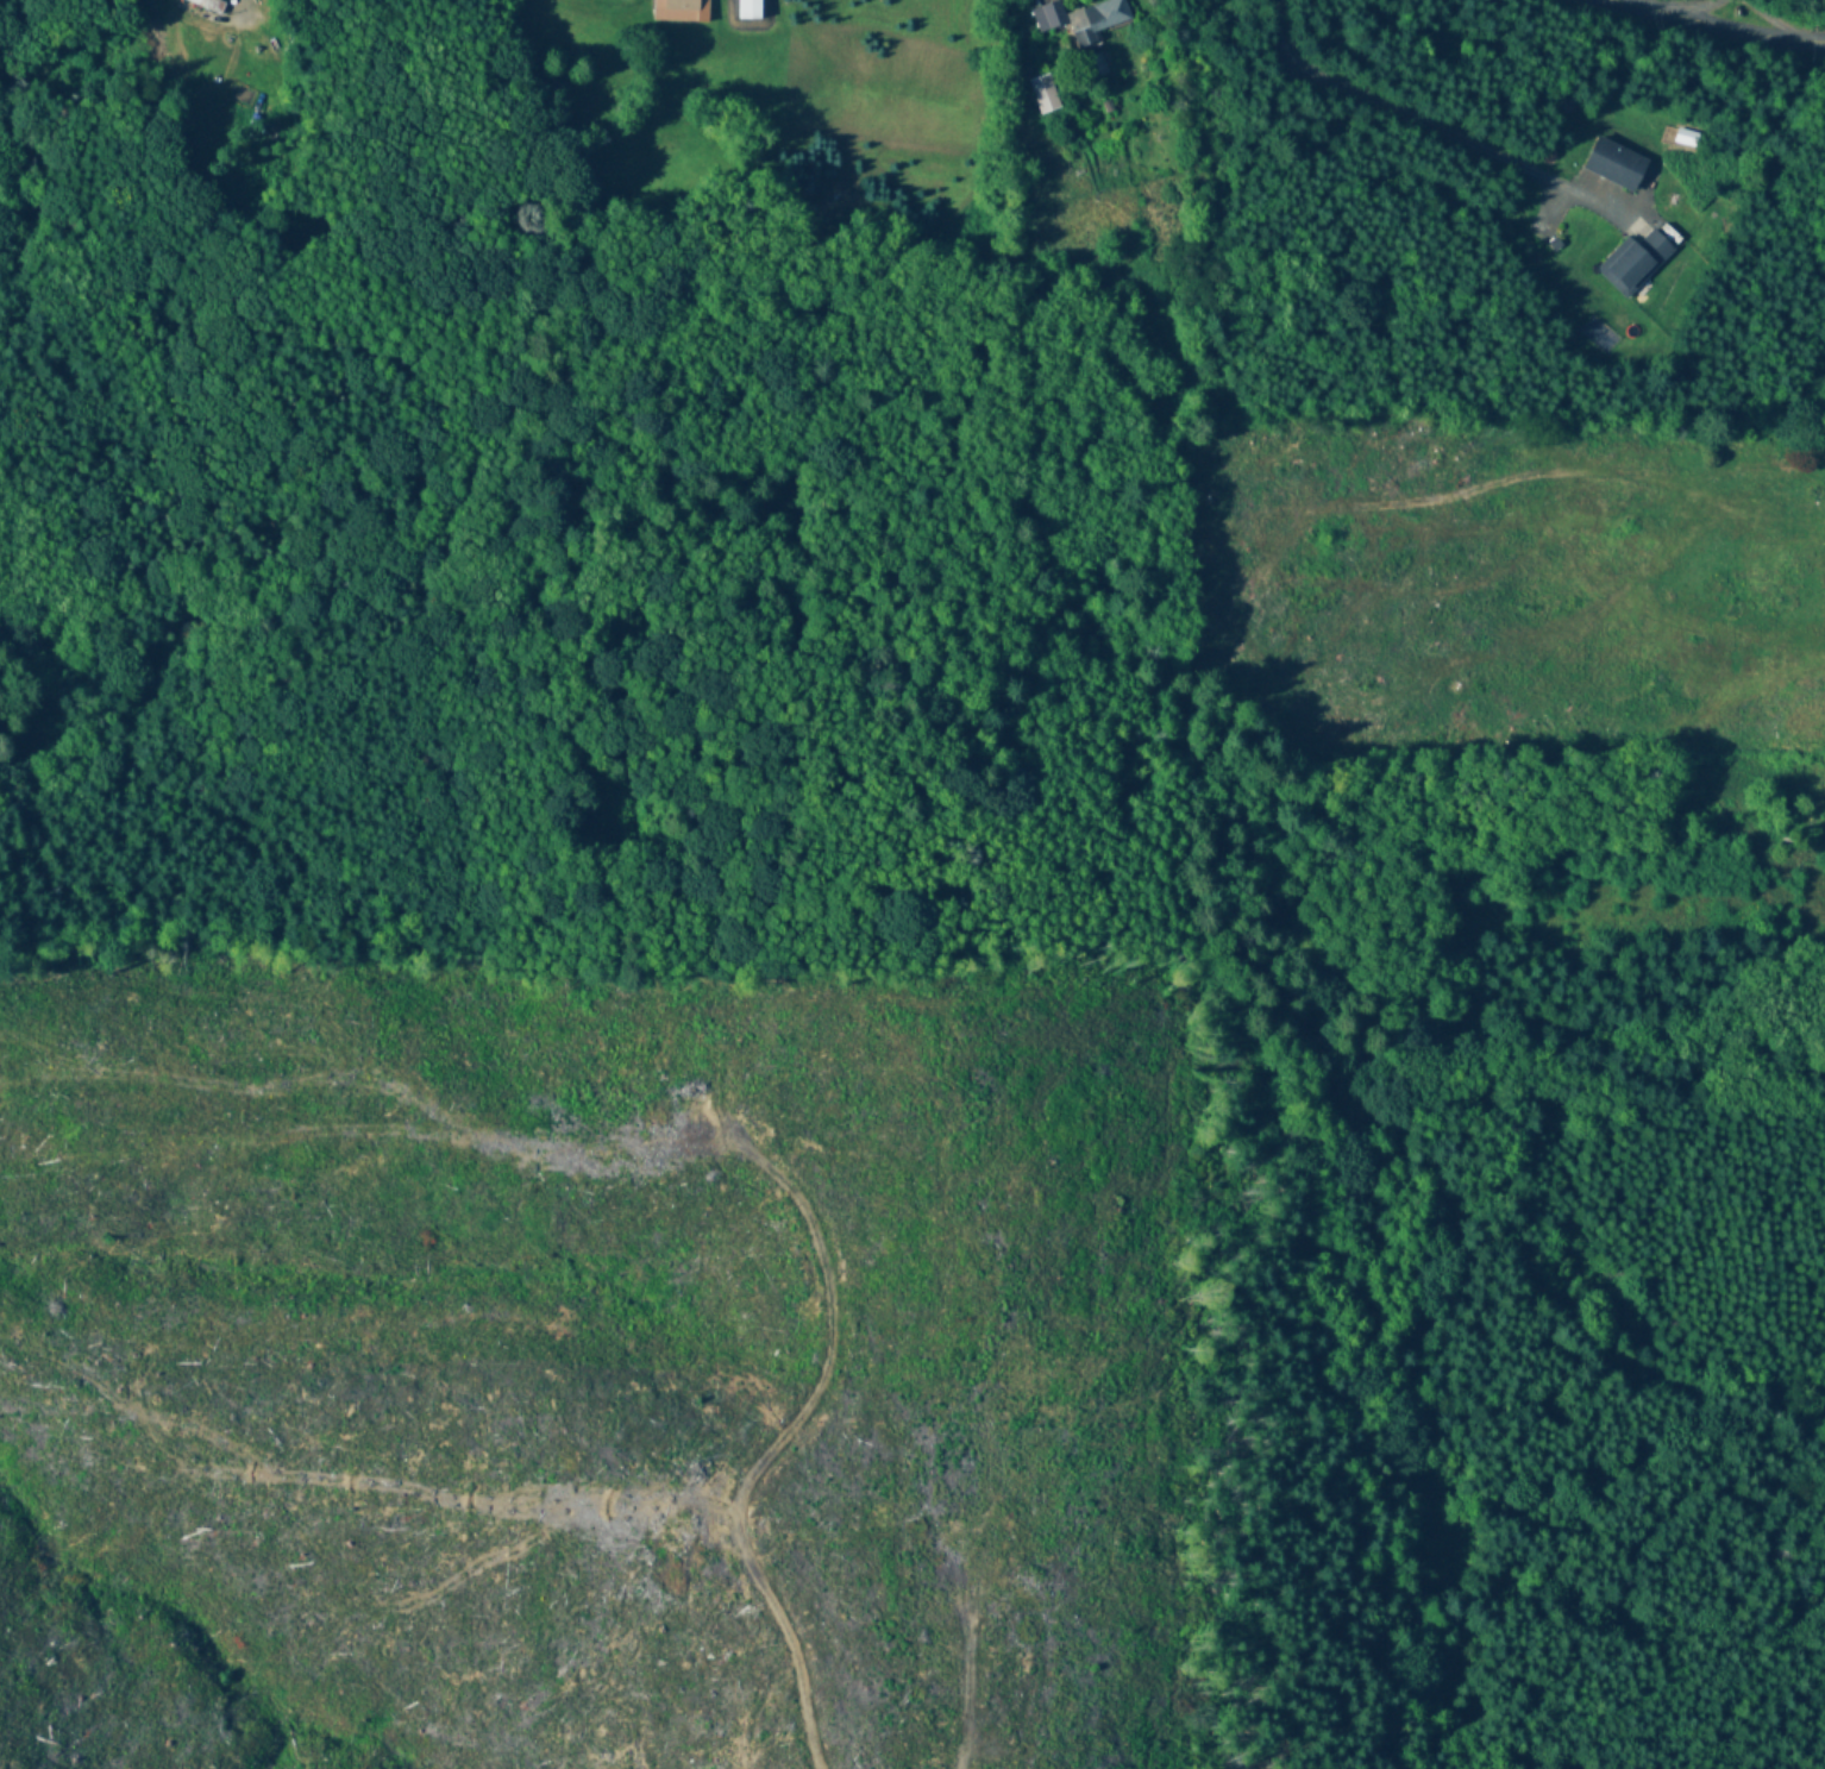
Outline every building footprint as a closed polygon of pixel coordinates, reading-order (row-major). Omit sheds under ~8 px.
[(220,15),(225,2),(220,0),(182,0),(220,15)] [(708,22),(708,0),(654,0),(653,10),(673,10),(673,20),(708,22)] [(1077,48),(1097,42),(1094,33),(1131,21),(1125,0),(1108,0),(1064,14),(1060,0),(1059,0),(1031,9),(1038,32),(1069,23),(1077,48)] [(1089,79),(1107,74),(1101,53),(1084,58),(1089,79)] [(1028,81),(1041,115),(1062,108),(1049,73),(1028,81)] [(1635,193),(1649,159),(1598,137),(1583,171),(1635,193)] [(1626,300),(1675,250),(1649,225),(1600,275),(1626,300)]
